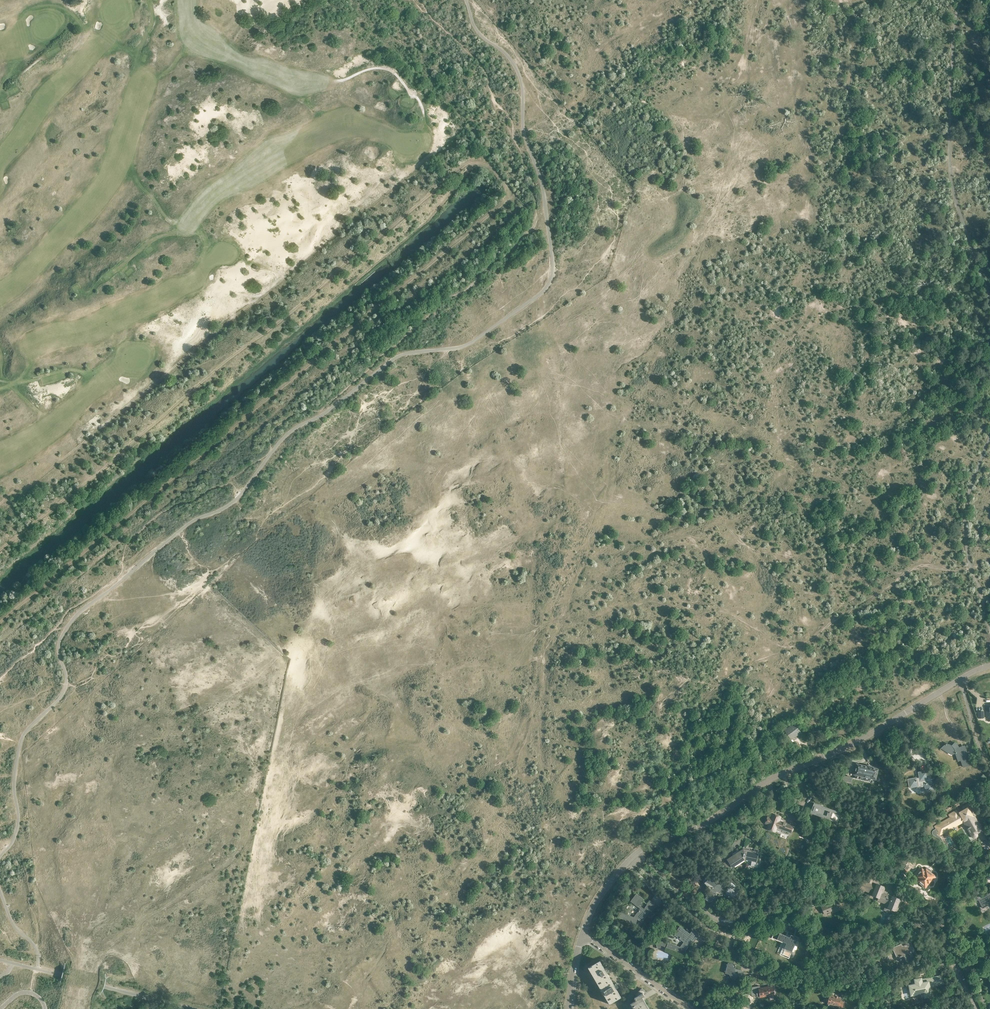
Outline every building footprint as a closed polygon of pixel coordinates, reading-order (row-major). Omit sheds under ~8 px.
[(799,733),(793,724),(786,730),(791,737),(794,736),(799,733)] [(955,743),(952,746),(951,745),(950,744),(949,744),(948,744),(947,744),(946,744),(945,745),(941,748),(951,755),(955,753),(958,762),(960,761),(963,768),(969,765),(967,757),(968,757),(964,745),(958,747),(958,746),(957,745),(956,744),(955,743)] [(867,778),(875,780),(878,769),(872,768),(872,767),(867,766),(867,767),(856,764),(854,775),(860,776),(859,779),(866,781),(867,778)] [(926,792),(934,791),(933,783),(926,784),(925,779),(928,779),(926,771),(919,772),(920,778),(916,779),(916,778),(908,779),(910,787),(917,786),(917,787),(925,785),(926,792)] [(934,826),(935,829),(933,830),(932,831),(932,832),(932,833),(932,835),(934,836),(944,843),(941,838),(937,835),(936,834),(937,833),(938,833),(939,836),(953,828),(954,830),(954,831),(955,831),(956,831),(957,830),(957,829),(956,828),(955,828),(954,828),(954,827),(963,823),(971,837),(983,831),(975,816),(977,815),(973,809),(971,810),(968,803),(961,807),(963,810),(958,812),(956,809),(948,814),(949,817),(934,826)] [(837,822),(840,813),(814,804),(811,813),(837,822)] [(794,828),(794,827),(779,821),(781,817),(779,816),(775,814),(773,814),(771,818),(768,817),(767,819),(766,821),(765,823),(769,825),(767,829),(769,830),(773,831),(776,832),(777,828),(792,834),(792,832),(793,832),(794,828)] [(759,852),(744,849),(727,860),(733,868),(736,865),(745,860),(752,861),(751,866),(755,867),(756,862),(757,862),(759,852)] [(912,871),(908,868),(909,867),(907,865),(904,868),(905,868),(903,871),(908,876),(912,871)] [(936,877),(935,876),(935,875),(926,868),(924,870),(922,867),(921,868),(920,867),(913,875),(915,876),(914,877),(917,879),(916,881),(925,888),(928,883),(931,880),(932,881),(936,877)] [(719,892),(723,886),(716,881),(715,883),(709,879),(707,883),(713,887),(705,899),(709,902),(717,891),(719,892)] [(872,885),(872,884),(862,880),(858,888),(869,893),(870,890),(872,885)] [(885,885),(875,881),(870,895),(878,899),(877,901),(885,904),(883,910),(890,912),(891,910),(897,912),(898,908),(899,908),(900,904),(902,900),(900,900),(900,899),(892,896),(883,893),(885,888),(884,887),(885,885)] [(986,894),(987,895),(981,898),(978,891),(971,894),(975,901),(978,900),(982,908),(983,908),(988,906),(988,905),(989,904),(989,892),(986,894)] [(630,901),(640,908),(634,917),(629,915),(621,912),(619,917),(636,924),(637,921),(637,920),(638,919),(642,922),(650,911),(652,912),(657,905),(650,900),(645,907),(644,909),(639,905),(644,899),(636,894),(630,901)] [(833,913),(841,909),(836,897),(828,900),(829,904),(821,907),(824,914),(832,911),(833,913)] [(684,954),(686,950),(688,946),(692,941),(694,942),(699,935),(692,930),(689,934),(684,930),(684,929),(679,926),(680,926),(677,930),(678,930),(675,935),(684,942),(680,947),(675,945),(675,944),(668,942),(668,944),(666,947),(684,954)] [(790,957),(798,938),(791,934),(790,937),(773,930),(770,936),(786,943),(784,948),(785,949),(783,954),(790,957)] [(909,938),(901,942),(901,943),(892,948),(897,959),(905,955),(908,962),(915,960),(909,949),(912,948),(908,939),(909,939),(909,938)] [(621,997),(604,968),(600,961),(588,967),(609,1004),(621,997)] [(739,970),(735,969),(733,965),(733,964),(728,963),(726,964),(727,966),(726,970),(725,971),(725,972),(725,973),(729,974),(732,979),(736,980),(737,976),(742,977),(744,971),(739,970)] [(909,986),(911,995),(924,992),(925,996),(923,997),(924,1002),(927,1001),(927,996),(931,996),(930,991),(929,985),(933,984),(933,985),(937,984),(936,977),(927,979),(927,980),(921,982),(921,979),(915,980),(916,984),(909,986)] [(773,986),(759,989),(758,986),(753,987),(754,990),(751,991),(752,996),(757,995),(757,997),(760,996),(760,997),(774,994),(773,986)] [(647,993),(642,988),(635,994),(637,996),(634,998),(636,1000),(630,1003),(634,1008),(649,1008),(642,997),(644,996),(644,995),(647,993)] [(843,1007),(844,1002),(840,1001),(841,998),(837,997),(837,996),(829,994),(827,1003),(828,1003),(828,1006),(832,1007),(833,1004),(839,1006),(843,1007)]
